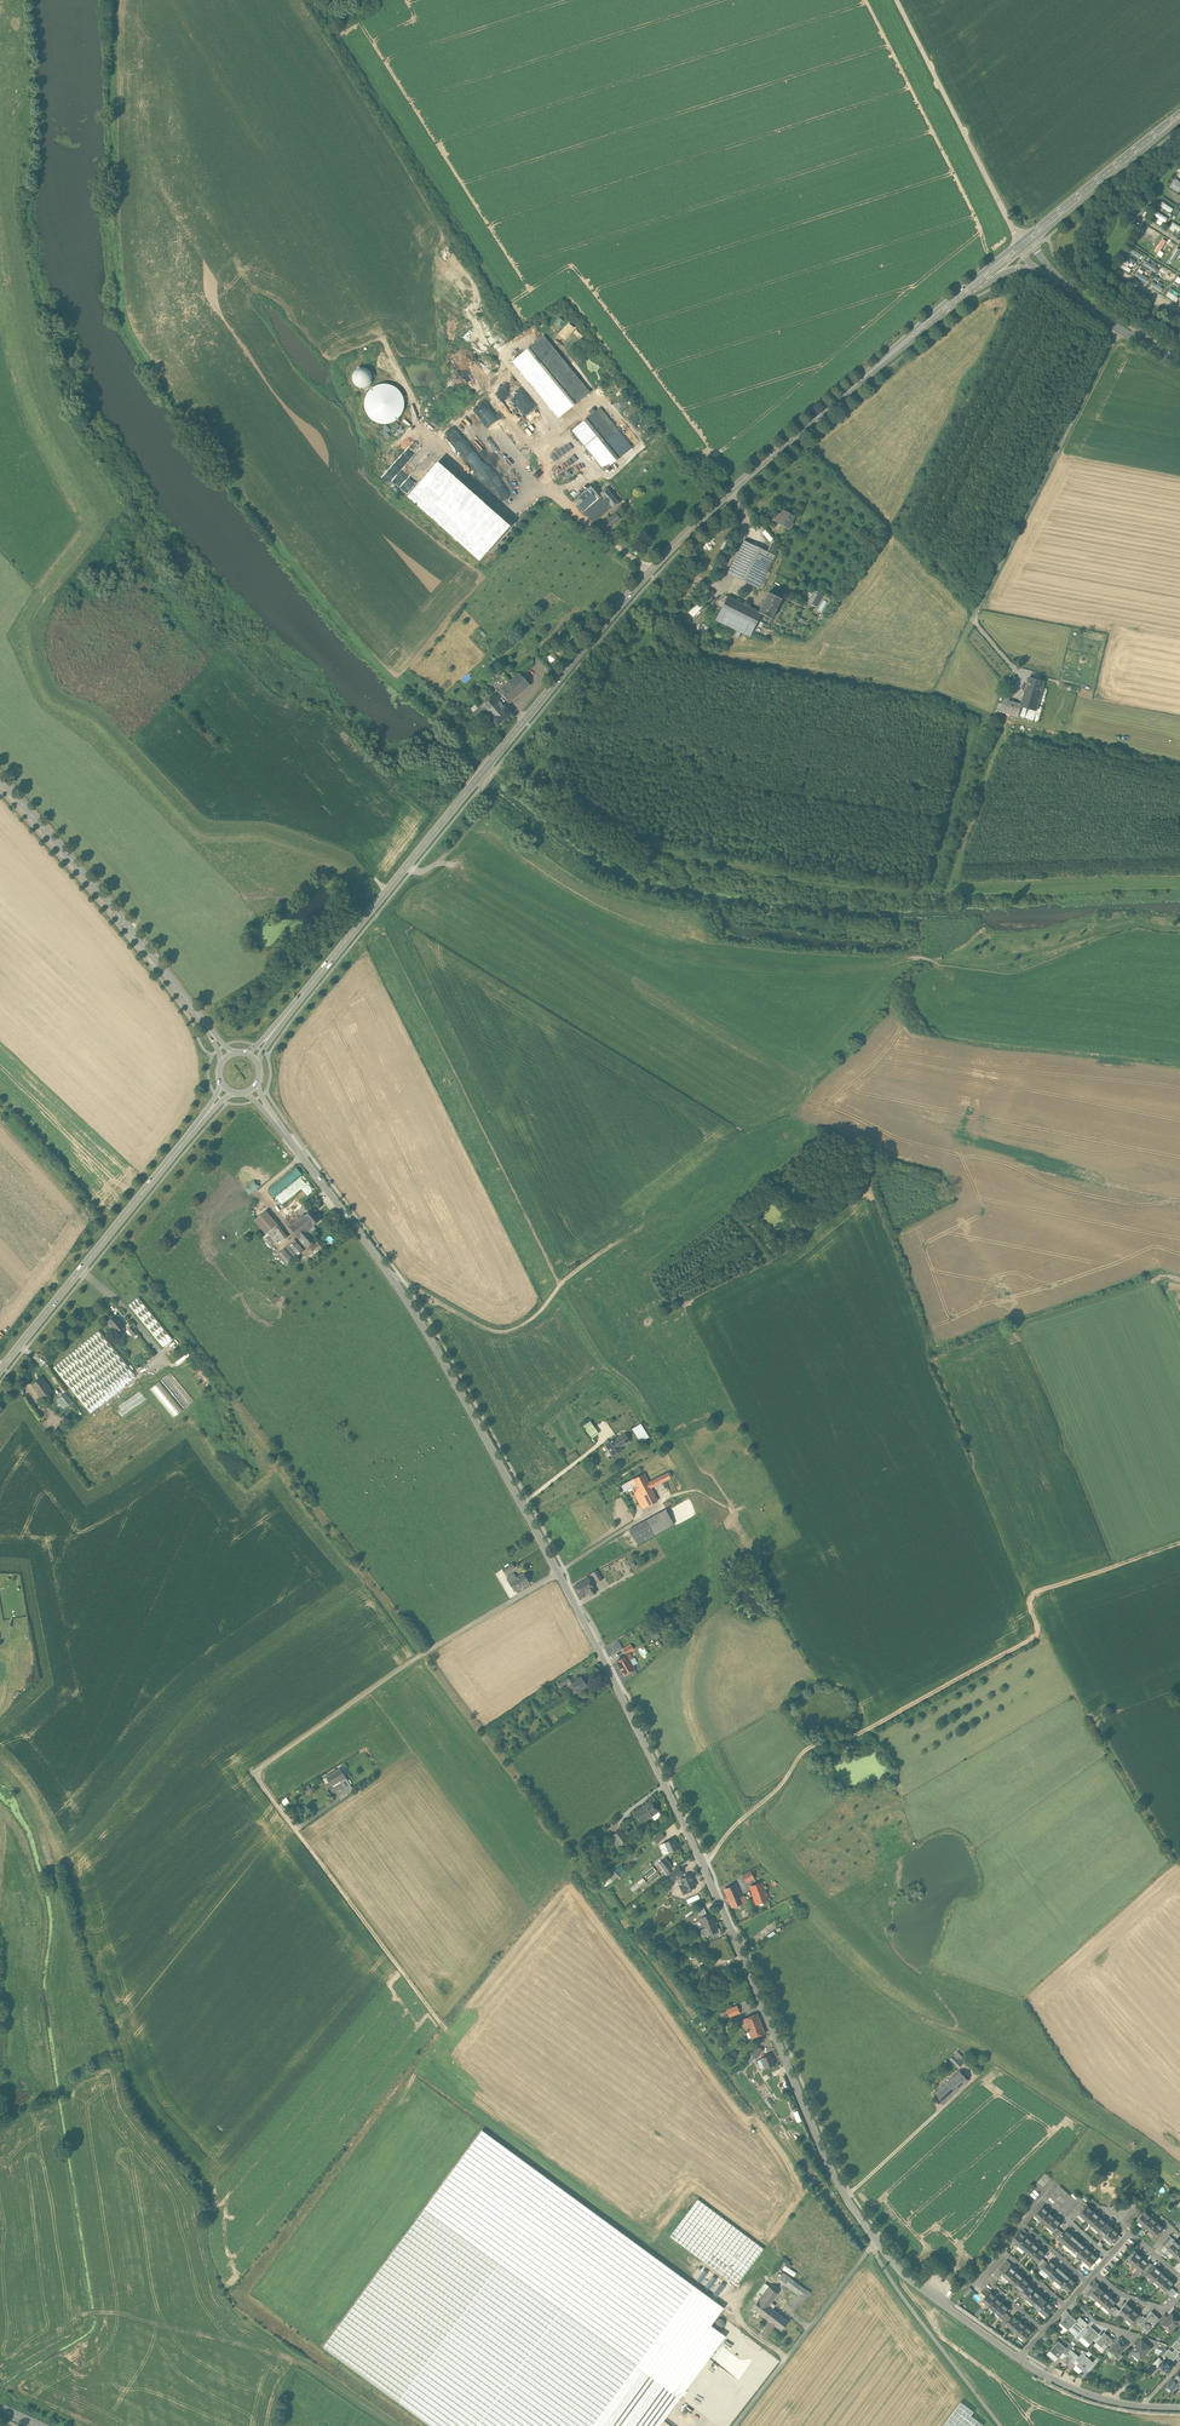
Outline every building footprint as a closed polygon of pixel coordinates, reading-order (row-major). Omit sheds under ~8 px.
[(1169,187),(1179,192),(1179,190),(1179,182),(1175,178),(1169,187)] [(1178,201),(1179,199),(1179,197),(1170,190),(1168,194),(1178,201)] [(1168,211),(1170,212),(1173,209),(1164,203),(1162,206),(1163,207),(1161,210),(1166,214),(1168,211)] [(1155,222),(1160,225),(1162,220),(1166,222),(1168,218),(1155,211),(1153,215),(1158,217),(1155,222)] [(1167,227),(1173,231),(1178,225),(1171,221),(1167,227)] [(1147,226),(1144,230),(1157,238),(1159,234),(1147,226)] [(1143,230),(1140,234),(1147,239),(1150,234),(1143,230)] [(1158,241),(1170,249),(1174,243),(1161,236),(1158,241)] [(1158,254),(1160,250),(1148,242),(1145,246),(1158,254)] [(1179,249),(1175,247),(1171,254),(1179,258),(1179,248),(1179,249)] [(1141,260),(1144,256),(1132,249),(1129,252),(1141,260)] [(1147,262),(1145,265),(1154,272),(1157,268),(1147,262)] [(436,270),(444,275),(447,271),(439,266),(436,270)] [(1135,277),(1146,282),(1148,277),(1142,274),(1144,269),(1139,267),(1135,277)] [(1162,275),(1171,281),(1175,275),(1166,269),(1162,275)] [(1163,294),(1166,290),(1163,288),(1165,285),(1158,280),(1153,287),(1163,294)] [(1169,288),(1166,296),(1177,301),(1178,297),(1176,296),(1178,292),(1169,288)] [(513,362),(559,418),(589,393),(543,337),(513,362)] [(369,386),(369,369),(354,369),(353,386),(369,386)] [(364,419),(399,423),(403,388),(368,384),(364,419)] [(517,401),(525,398),(523,394),(521,395),(519,390),(514,392),(517,401)] [(625,399),(616,406),(620,410),(629,403),(625,399)] [(572,431),(604,470),(632,447),(600,408),(572,431)] [(396,423),(390,428),(397,435),(402,429),(396,423)] [(512,429),(517,435),(519,433),(521,435),(527,430),(521,423),(512,429)] [(568,444),(551,457),(555,462),(572,449),(568,444)] [(557,466),(558,466),(556,467),(558,472),(577,460),(574,455),(557,466)] [(579,462),(573,466),(576,471),(582,467),(579,462)] [(509,529),(436,463),(408,493),(481,559),(509,529)] [(600,488),(598,490),(592,484),(591,485),(587,488),(597,500),(583,512),(593,522),(611,506),(600,494),(603,491),(600,488)] [(587,488),(573,501),(583,512),(597,500),(587,488)] [(619,503),(606,488),(603,491),(600,494),(611,506),(613,508),(619,503)] [(794,516),(783,510),(777,523),(788,528),(794,516)] [(617,514),(601,527),(605,532),(620,519),(617,514)] [(773,539),(765,530),(761,533),(769,542),(773,539)] [(727,573),(758,589),(775,556),(744,540),(727,573)] [(770,543),(767,551),(772,553),(776,546),(770,543)] [(714,593),(704,587),(699,596),(709,603),(714,593)] [(760,619),(763,615),(771,619),(781,599),(768,592),(758,612),(758,613),(761,614),(759,618),(760,619)] [(818,593),(813,601),(818,604),(823,596),(818,593)] [(758,612),(728,597),(716,620),(750,637),(759,618),(761,614),(758,613),(758,612)] [(817,610),(822,612),(827,601),(822,599),(817,610)] [(698,602),(689,613),(692,616),(702,606),(698,602)] [(724,642),(725,639),(724,635),(722,632),(719,630),(716,630),(712,630),(709,632),(707,635),(707,639),(707,642),(709,645),(712,647),(716,648),(719,647),(722,645),(724,642)] [(557,657),(552,653),(547,659),(551,663),(557,657)] [(560,660),(557,657),(551,663),(554,666),(560,660)] [(519,673),(499,691),(509,703),(530,685),(519,673)] [(1044,682),(1029,677),(1026,688),(1041,693),(1044,682)] [(1041,693),(1026,688),(1021,707),(1036,711),(1038,705),(1041,693)] [(1049,695),(1041,693),(1038,705),(1045,707),(1049,695)] [(480,707),(486,714),(500,702),(494,695),(480,707)] [(1007,702),(999,700),(997,711),(1018,717),(1021,707),(1007,702)] [(486,714),(490,719),(504,707),(500,702),(486,714)] [(504,707),(490,719),(497,726),(511,714),(505,706),(504,707)] [(478,721),(486,714),(480,707),(471,714),(478,721)] [(296,1167),(267,1189),(273,1196),(302,1174),(296,1167)] [(247,1188),(260,1175),(256,1171),(243,1184),(247,1188)] [(254,1183),(253,1182),(250,1184),(251,1185),(247,1189),(250,1193),(265,1182),(262,1177),(254,1183)] [(286,1200),(298,1190),(293,1183),(281,1194),(286,1200)] [(304,1206),(296,1197),(286,1206),(282,1210),(282,1211),(286,1216),(289,1219),(298,1211),(304,1206)] [(298,1211),(302,1215),(304,1213),(305,1215),(309,1212),(304,1206),(298,1211)] [(278,1224),(266,1210),(254,1220),(266,1234),(268,1232),(278,1224)] [(320,1220),(311,1210),(309,1212),(305,1215),(314,1225),(320,1220)] [(302,1215),(289,1226),(299,1238),(307,1247),(316,1240),(312,1235),(309,1232),(308,1231),(314,1225),(305,1215),(304,1213),(302,1215)] [(278,1224),(268,1232),(277,1245),(286,1238),(281,1232),(283,1230),(278,1224)] [(304,1250),(295,1239),(288,1245),(297,1255),(304,1250)] [(316,1240),(307,1247),(312,1253),(320,1245),(316,1240)] [(288,1245),(277,1254),(287,1265),(297,1256),(297,1255),(288,1245)] [(161,1346),(171,1339),(139,1295),(129,1303),(161,1346)] [(124,1326),(116,1316),(109,1322),(117,1332),(124,1326)] [(138,1333),(132,1326),(128,1329),(134,1336),(138,1333)] [(99,1330),(54,1367),(91,1413),(136,1376),(99,1330)] [(177,1363),(189,1355),(187,1352),(175,1361),(177,1363)] [(42,1376),(31,1385),(37,1392),(42,1388),(41,1388),(47,1383),(42,1376)] [(150,1388),(172,1417),(182,1409),(160,1380),(150,1388)] [(47,1383),(41,1388),(42,1388),(37,1392),(42,1399),(53,1391),(47,1383)] [(66,1393),(58,1399),(65,1407),(72,1401),(66,1393)] [(590,1420),(582,1426),(591,1438),(600,1431),(597,1426),(595,1427),(590,1420)] [(632,1429),(633,1431),(637,1429),(641,1435),(643,1434),(645,1438),(649,1436),(640,1423),(632,1429)] [(629,1441),(633,1438),(629,1431),(624,1434),(629,1441)] [(623,1432),(604,1444),(605,1445),(609,1452),(611,1455),(621,1449),(619,1447),(629,1441),(624,1434),(623,1432)] [(648,1482),(651,1488),(671,1478),(668,1472),(648,1482)] [(634,1479),(633,1479),(636,1485),(638,1488),(648,1482),(644,1474),(634,1479)] [(628,1489),(636,1485),(633,1479),(634,1479),(633,1478),(624,1483),(628,1489)] [(638,1488),(633,1490),(642,1508),(657,1500),(651,1488),(648,1482),(638,1488)] [(666,1509),(647,1519),(654,1534),(674,1524),(666,1509)] [(647,1519),(629,1529),(636,1544),(654,1534),(647,1519)] [(512,1563),(502,1569),(505,1573),(515,1567),(512,1563)] [(602,1579),(597,1570),(592,1573),(597,1582),(602,1579)] [(514,1573),(507,1577),(513,1588),(519,1584),(515,1578),(516,1577),(514,1573)] [(516,1577),(515,1578),(519,1584),(513,1588),(515,1591),(529,1583),(523,1573),(516,1577)] [(589,1577),(575,1585),(580,1595),(588,1590),(590,1595),(597,1591),(589,1577)] [(657,1630),(651,1633),(654,1639),(660,1636),(657,1630)] [(634,1649),(632,1645),(623,1649),(625,1653),(634,1649)] [(630,1652),(616,1661),(624,1675),(635,1669),(633,1665),(629,1660),(633,1657),(630,1652)] [(568,1676),(558,1682),(561,1686),(571,1680),(568,1676)] [(581,1677),(572,1683),(578,1692),(587,1686),(581,1677)] [(340,1768),(326,1777),(323,1779),(326,1784),(329,1782),(332,1786),(340,1781),(346,1777),(340,1768)] [(352,1789),(346,1777),(340,1781),(347,1792),(352,1789)] [(650,1801),(634,1813),(642,1824),(658,1811),(650,1801)] [(603,1828),(595,1834),(598,1837),(606,1831),(603,1828)] [(628,1840),(620,1830),(613,1835),(621,1845),(628,1840)] [(662,1833),(654,1840),(656,1843),(665,1837),(662,1833)] [(674,1838),(664,1842),(669,1853),(679,1848),(677,1844),(676,1845),(674,1838)] [(672,1867),(665,1858),(658,1863),(666,1873),(672,1867)] [(653,1866),(643,1873),(646,1878),(656,1871),(653,1866)] [(678,1868),(670,1875),(674,1880),(683,1873),(678,1868)] [(604,1877),(609,1883),(619,1875),(614,1869),(604,1877)] [(750,1870),(742,1875),(746,1883),(754,1878),(750,1870)] [(650,1882),(660,1876),(658,1873),(648,1879),(650,1882)] [(688,1873),(684,1875),(685,1877),(680,1879),(683,1884),(680,1886),(683,1894),(691,1890),(690,1888),(696,1885),(694,1881),(693,1881),(690,1875),(689,1875),(688,1873)] [(629,1887),(633,1892),(646,1882),(642,1876),(629,1887)] [(761,1882),(751,1886),(755,1897),(754,1897),(756,1903),(767,1899),(766,1896),(767,1895),(766,1893),(765,1892),(761,1882)] [(735,1885),(724,1889),(732,1907),(746,1901),(744,1895),(741,1897),(735,1885)] [(697,1893),(686,1899),(688,1903),(700,1897),(697,1893)] [(696,1910),(689,1915),(691,1919),(698,1914),(696,1910)] [(681,1917),(685,1923),(691,1919),(687,1913),(681,1917)] [(711,1913),(700,1918),(704,1928),(700,1930),(703,1936),(717,1930),(711,1913)] [(700,1951),(694,1955),(698,1959),(703,1955),(700,1951)] [(729,2017),(740,2012),(736,2004),(726,2008),(729,2017)] [(720,2012),(723,2019),(728,2017),(726,2010),(720,2012)] [(757,2014),(744,2019),(748,2028),(761,2023),(757,2014)] [(761,2023),(748,2028),(752,2038),(765,2033),(761,2023)] [(759,2047),(753,2056),(756,2058),(763,2050),(759,2047)] [(967,2061),(958,2051),(950,2059),(959,2068),(967,2061)] [(770,2054),(761,2058),(765,2068),(775,2064),(774,2060),(773,2060),(770,2054)] [(960,2070),(947,2082),(936,2093),(944,2102),(956,2092),(969,2080),(960,2070)] [(764,2248),(698,2199),(670,2236),(736,2286),(764,2248)] [(1083,2210),(1080,2213),(1087,2218),(1093,2211),(1087,2205),(1085,2208),(1083,2210)] [(1042,2206),(1035,2214),(1041,2220),(1042,2220),(1049,2212),(1042,2206)] [(424,2209),(323,2346),(432,2425),(591,2425),(636,2365),(424,2209)] [(1087,2218),(1087,2219),(1093,2225),(1093,2224),(1100,2217),(1093,2211),(1087,2218)] [(1151,2217),(1144,2211),(1141,2214),(1139,2217),(1137,2219),(1136,2220),(1135,2221),(1140,2226),(1142,2224),(1143,2225),(1151,2217)] [(1049,2212),(1042,2220),(1048,2225),(1055,2218),(1049,2212)] [(1100,2217),(1093,2224),(1100,2230),(1106,2223),(1100,2217)] [(1151,2217),(1143,2225),(1150,2230),(1157,2222),(1151,2217)] [(1055,2218),(1048,2225),(1054,2231),(1055,2231),(1057,2228),(1061,2223),(1055,2218)] [(1157,2222),(1150,2230),(1156,2236),(1163,2228),(1157,2222)] [(1106,2223),(1100,2230),(1106,2236),(1113,2228),(1106,2223)] [(1106,2236),(1104,2238),(1110,2244),(1112,2242),(1118,2235),(1119,2234),(1113,2228),(1106,2236)] [(1063,2233),(1059,2237),(1059,2238),(1065,2243),(1072,2235),(1066,2229),(1063,2233)] [(1020,2231),(1013,2238),(1019,2244),(1026,2237),(1020,2231)] [(1078,2241),(1072,2235),(1065,2243),(1072,2248),(1078,2241)] [(1118,2235),(1112,2242),(1115,2244),(1121,2237),(1118,2235)] [(1019,2244),(1019,2245),(1025,2250),(1026,2250),(1032,2242),(1026,2237),(1019,2244)] [(1168,2248),(1167,2248),(1164,2252),(1168,2256),(1171,2252),(1174,2254),(1175,2254),(1179,2247),(1179,2245),(1175,2240),(1172,2243),(1168,2248)] [(1085,2247),(1078,2241),(1072,2248),(1078,2254),(1085,2247)] [(1039,2248),(1032,2242),(1026,2250),(1032,2256),(1032,2255),(1039,2248)] [(1085,2247),(1078,2254),(1085,2260),(1091,2252),(1085,2247)] [(1045,2254),(1039,2248),(1032,2255),(1039,2261),(1042,2258),(1045,2254)] [(1085,2260),(1084,2260),(1091,2266),(1098,2258),(1091,2252),(1085,2260)] [(1142,2258),(1136,2252),(1129,2259),(1136,2265),(1142,2258)] [(1148,2263),(1142,2258),(1136,2265),(1135,2265),(1138,2268),(1134,2272),(1138,2276),(1141,2273),(1140,2272),(1141,2271),(1142,2271),(1145,2267),(1148,2263)] [(1047,2263),(1042,2268),(1049,2274),(1050,2273),(1056,2266),(1050,2260),(1047,2263)] [(796,2271),(789,2268),(791,2264),(786,2261),(782,2269),(794,2275),(796,2271)] [(1017,2272),(1010,2266),(1004,2273),(1003,2274),(1010,2279),(1017,2272)] [(1063,2271),(1056,2266),(1050,2273),(1056,2279),(1063,2271)] [(1161,2273),(1155,2267),(1151,2272),(1148,2274),(1148,2275),(1155,2280),(1161,2273)] [(1069,2277),(1063,2271),(1056,2279),(1056,2280),(1062,2285),(1063,2285),(1069,2277)] [(1017,2272),(1010,2279),(1016,2285),(1023,2277),(1017,2272)] [(803,2288),(783,2273),(778,2279),(798,2294),(803,2288)] [(1161,2273),(1155,2280),(1161,2285),(1168,2278),(1161,2273)] [(1029,2283),(1023,2277),(1016,2285),(1022,2291),(1028,2285),(1029,2283)] [(1069,2277),(1063,2285),(1069,2290),(1068,2291),(1069,2291),(1076,2283),(1069,2277)] [(1174,2284),(1168,2278),(1161,2285),(1168,2291),(1171,2287),(1174,2284)] [(1089,2284),(1082,2293),(1085,2295),(1086,2294),(1092,2286),(1089,2284)] [(1035,2290),(1028,2285),(1022,2291),(1021,2292),(1028,2298),(1035,2290)] [(1104,2291),(1098,2285),(1095,2289),(1091,2294),(1091,2293),(1097,2298),(1097,2299),(1104,2291)] [(778,2293),(769,2286),(759,2299),(768,2306),(778,2293)] [(1092,2286),(1086,2294),(1089,2296),(1091,2294),(1095,2289),(1092,2286)] [(798,2294),(791,2303),(797,2308),(809,2292),(803,2288),(798,2294)] [(1035,2290),(1028,2298),(1034,2304),(1034,2303),(1041,2296),(1035,2290)] [(1111,2297),(1104,2291),(1097,2299),(1104,2304),(1111,2297)] [(996,2297),(990,2292),(988,2293),(986,2296),(983,2299),(989,2305),(996,2297)] [(1041,2296),(1034,2303),(1041,2309),(1047,2302),(1041,2296)] [(989,2305),(995,2311),(996,2310),(1002,2303),(996,2297),(989,2305)] [(1111,2297),(1104,2304),(1110,2310),(1114,2306),(1117,2303),(1111,2297)] [(759,2299),(752,2307),(770,2321),(773,2323),(780,2315),(768,2306),(759,2299)] [(1054,2307),(1047,2302),(1041,2309),(1047,2315),(1046,2315),(1047,2316),(1054,2307)] [(1009,2308),(1002,2303),(996,2310),(1002,2316),(1006,2312),(1009,2308)] [(1133,2309),(1126,2303),(1119,2311),(1120,2311),(1126,2317),(1126,2316),(1133,2309)] [(1139,2315),(1133,2309),(1126,2316),(1132,2322),(1139,2315)] [(1002,2316),(1000,2318),(1003,2321),(1008,2315),(1009,2314),(1006,2312),(1002,2316)] [(1145,2318),(1141,2323),(1149,2331),(1159,2319),(1151,2312),(1145,2318)] [(1069,2313),(1068,2313),(1064,2318),(1060,2322),(1068,2330),(1071,2327),(1077,2320),(1069,2313)] [(1179,2320),(1172,2313),(1168,2318),(1163,2323),(1162,2324),(1170,2331),(1179,2320)] [(1164,2314),(1159,2320),(1163,2323),(1168,2318),(1164,2314)] [(788,2321),(780,2315),(773,2323),(775,2325),(781,2330),(788,2321)] [(1020,2321),(1013,2315),(1011,2318),(1007,2323),(1013,2328),(1020,2321)] [(1139,2315),(1132,2322),(1131,2323),(1134,2326),(1138,2321),(1142,2317),(1139,2315)] [(1077,2320),(1071,2327),(1079,2334),(1081,2332),(1088,2324),(1080,2317),(1077,2320)] [(761,2333),(761,2334),(766,2337),(775,2325),(773,2323),(770,2321),(766,2327),(761,2333)] [(1026,2326),(1020,2321),(1013,2328),(1019,2334),(1026,2326)] [(1019,2334),(1025,2340),(1032,2332),(1026,2326),(1019,2334)] [(1083,2335),(1082,2336),(1090,2344),(1091,2342),(1099,2333),(1091,2326),(1083,2335)] [(1104,2333),(1096,2342),(1104,2349),(1113,2340),(1104,2333)] [(1119,2338),(1109,2350),(1116,2357),(1117,2357),(1120,2353),(1127,2346),(1119,2338)] [(1141,2340),(1131,2351),(1140,2359),(1150,2348),(1141,2340)] [(1169,2359),(1170,2357),(1173,2360),(1179,2355),(1178,2354),(1179,2352),(1179,2342),(1177,2340),(1172,2345),(1176,2348),(1172,2352),(1169,2349),(1163,2355),(1166,2358),(1163,2361),(1160,2364),(1168,2372),(1175,2364),(1169,2359)] [(1058,2341),(1050,2350),(1058,2358),(1063,2352),(1067,2348),(1066,2348),(1058,2341)] [(1168,2344),(1158,2341),(1156,2348),(1163,2350),(1168,2344)] [(1066,2355),(1062,2359),(1070,2366),(1076,2360),(1079,2356),(1071,2349),(1070,2349),(1066,2355)] [(1078,2362),(1076,2365),(1084,2372),(1090,2366),(1093,2362),(1085,2355),(1083,2357),(1078,2362)] [(1159,2357),(1153,2364),(1157,2368),(1160,2364),(1163,2361),(1159,2357)] [(1157,2368),(1153,2364),(1146,2372),(1150,2375),(1157,2368)] [(591,2425),(659,2425),(680,2398),(636,2365),(591,2425)] [(1174,2380),(1171,2378),(1166,2384),(1172,2390),(1178,2384),(1174,2380)] [(1122,2381),(1118,2386),(1123,2391),(1126,2387),(1124,2385),(1125,2384),(1122,2381)] [(971,2415),(974,2411),(961,2402),(943,2425),(982,2425),(983,2424),(971,2415)]
